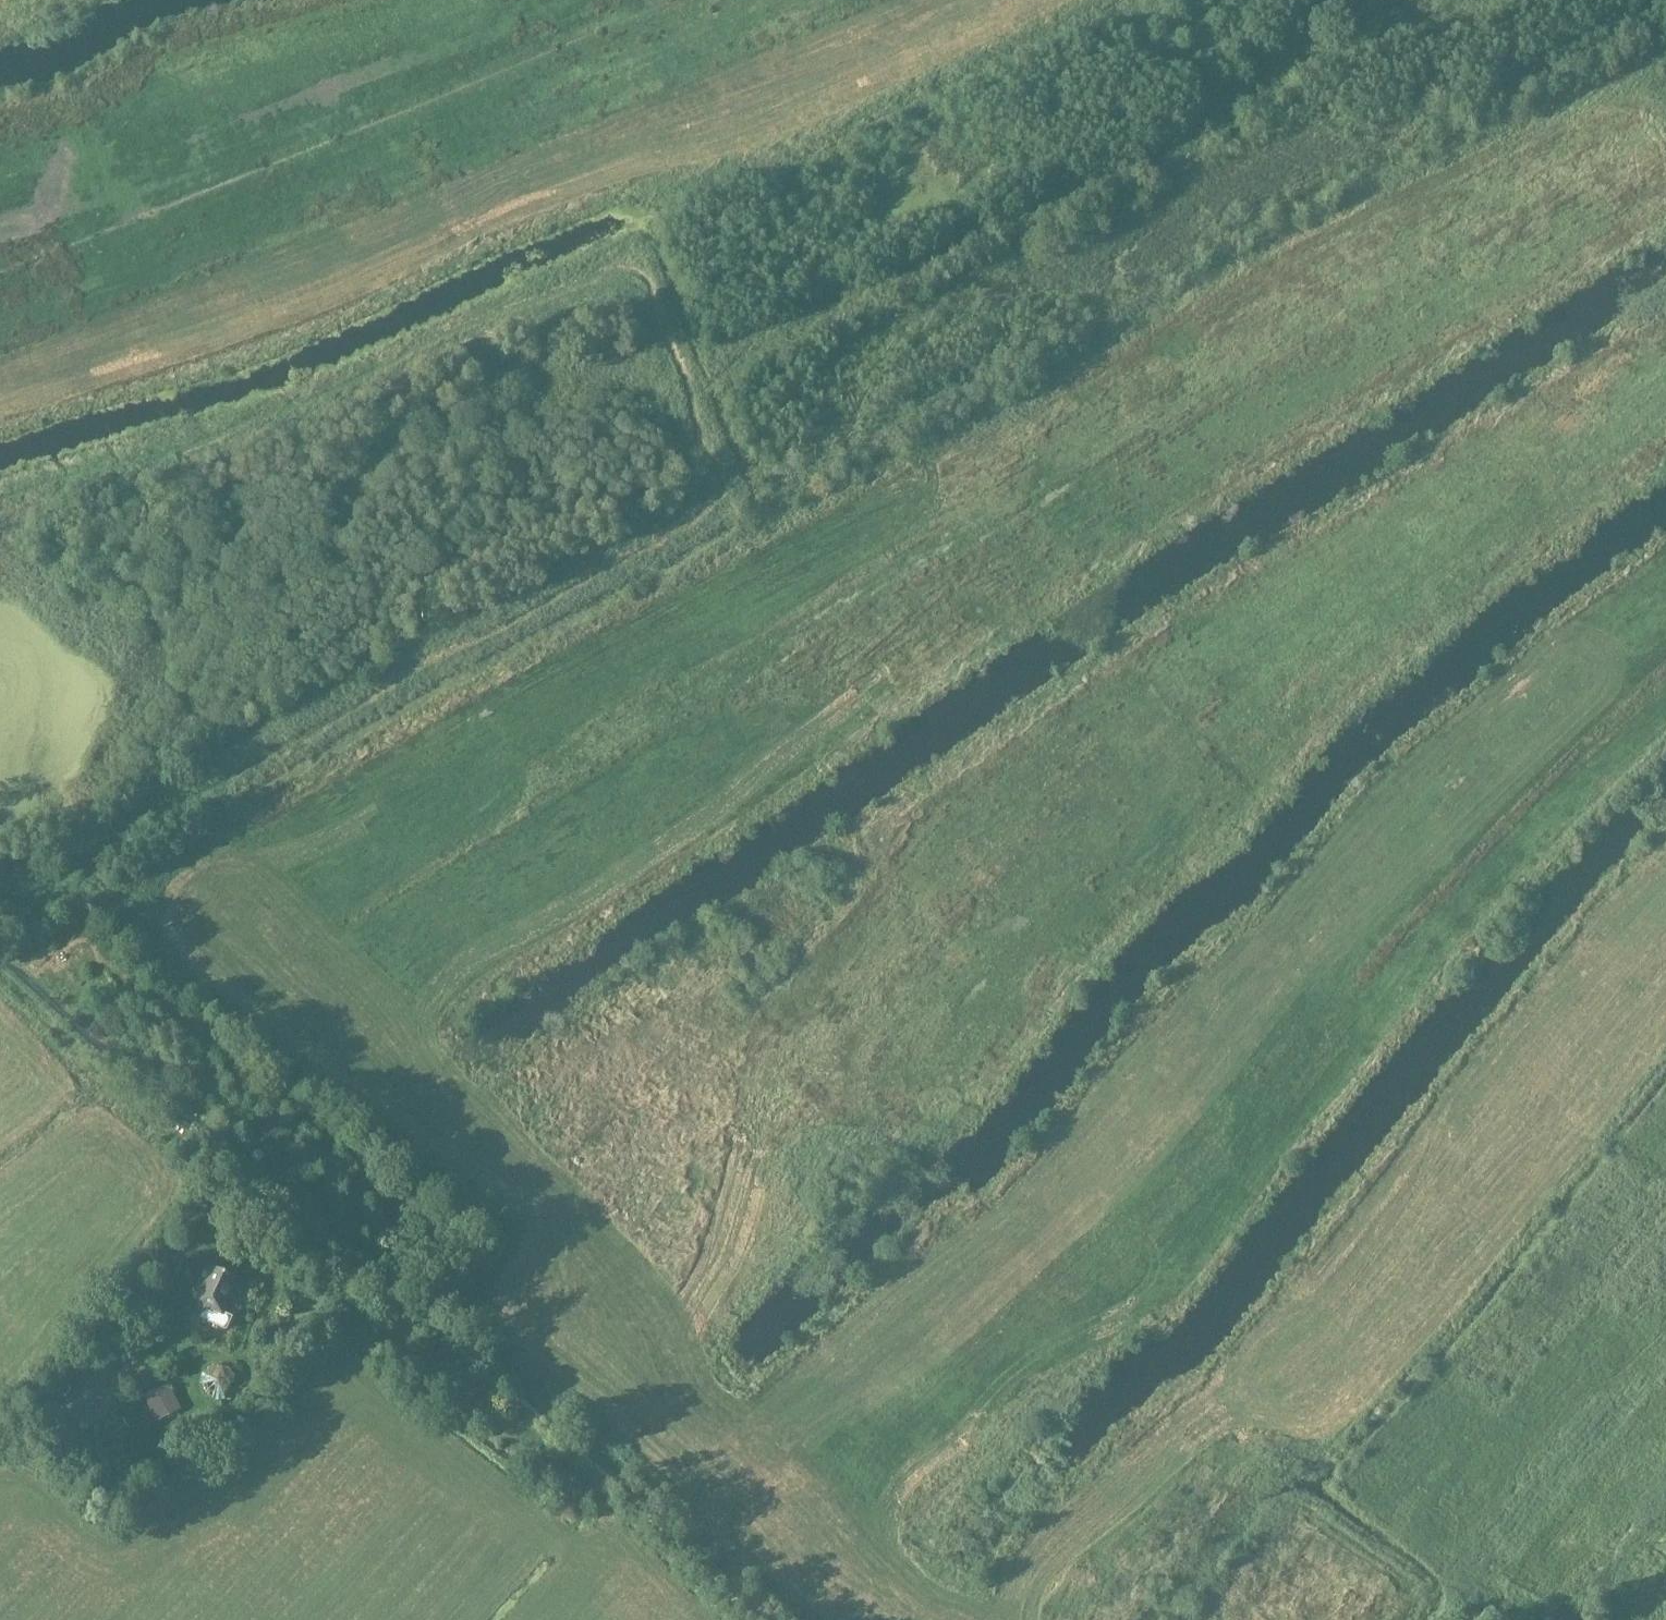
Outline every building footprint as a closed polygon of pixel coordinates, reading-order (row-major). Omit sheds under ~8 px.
[(233,1318),(222,1314),(237,1281),(206,1267),(190,1303),(205,1309),(200,1319),(227,1331),(233,1318)] [(144,1403),(163,1420),(175,1407),(155,1390),(144,1403)]
